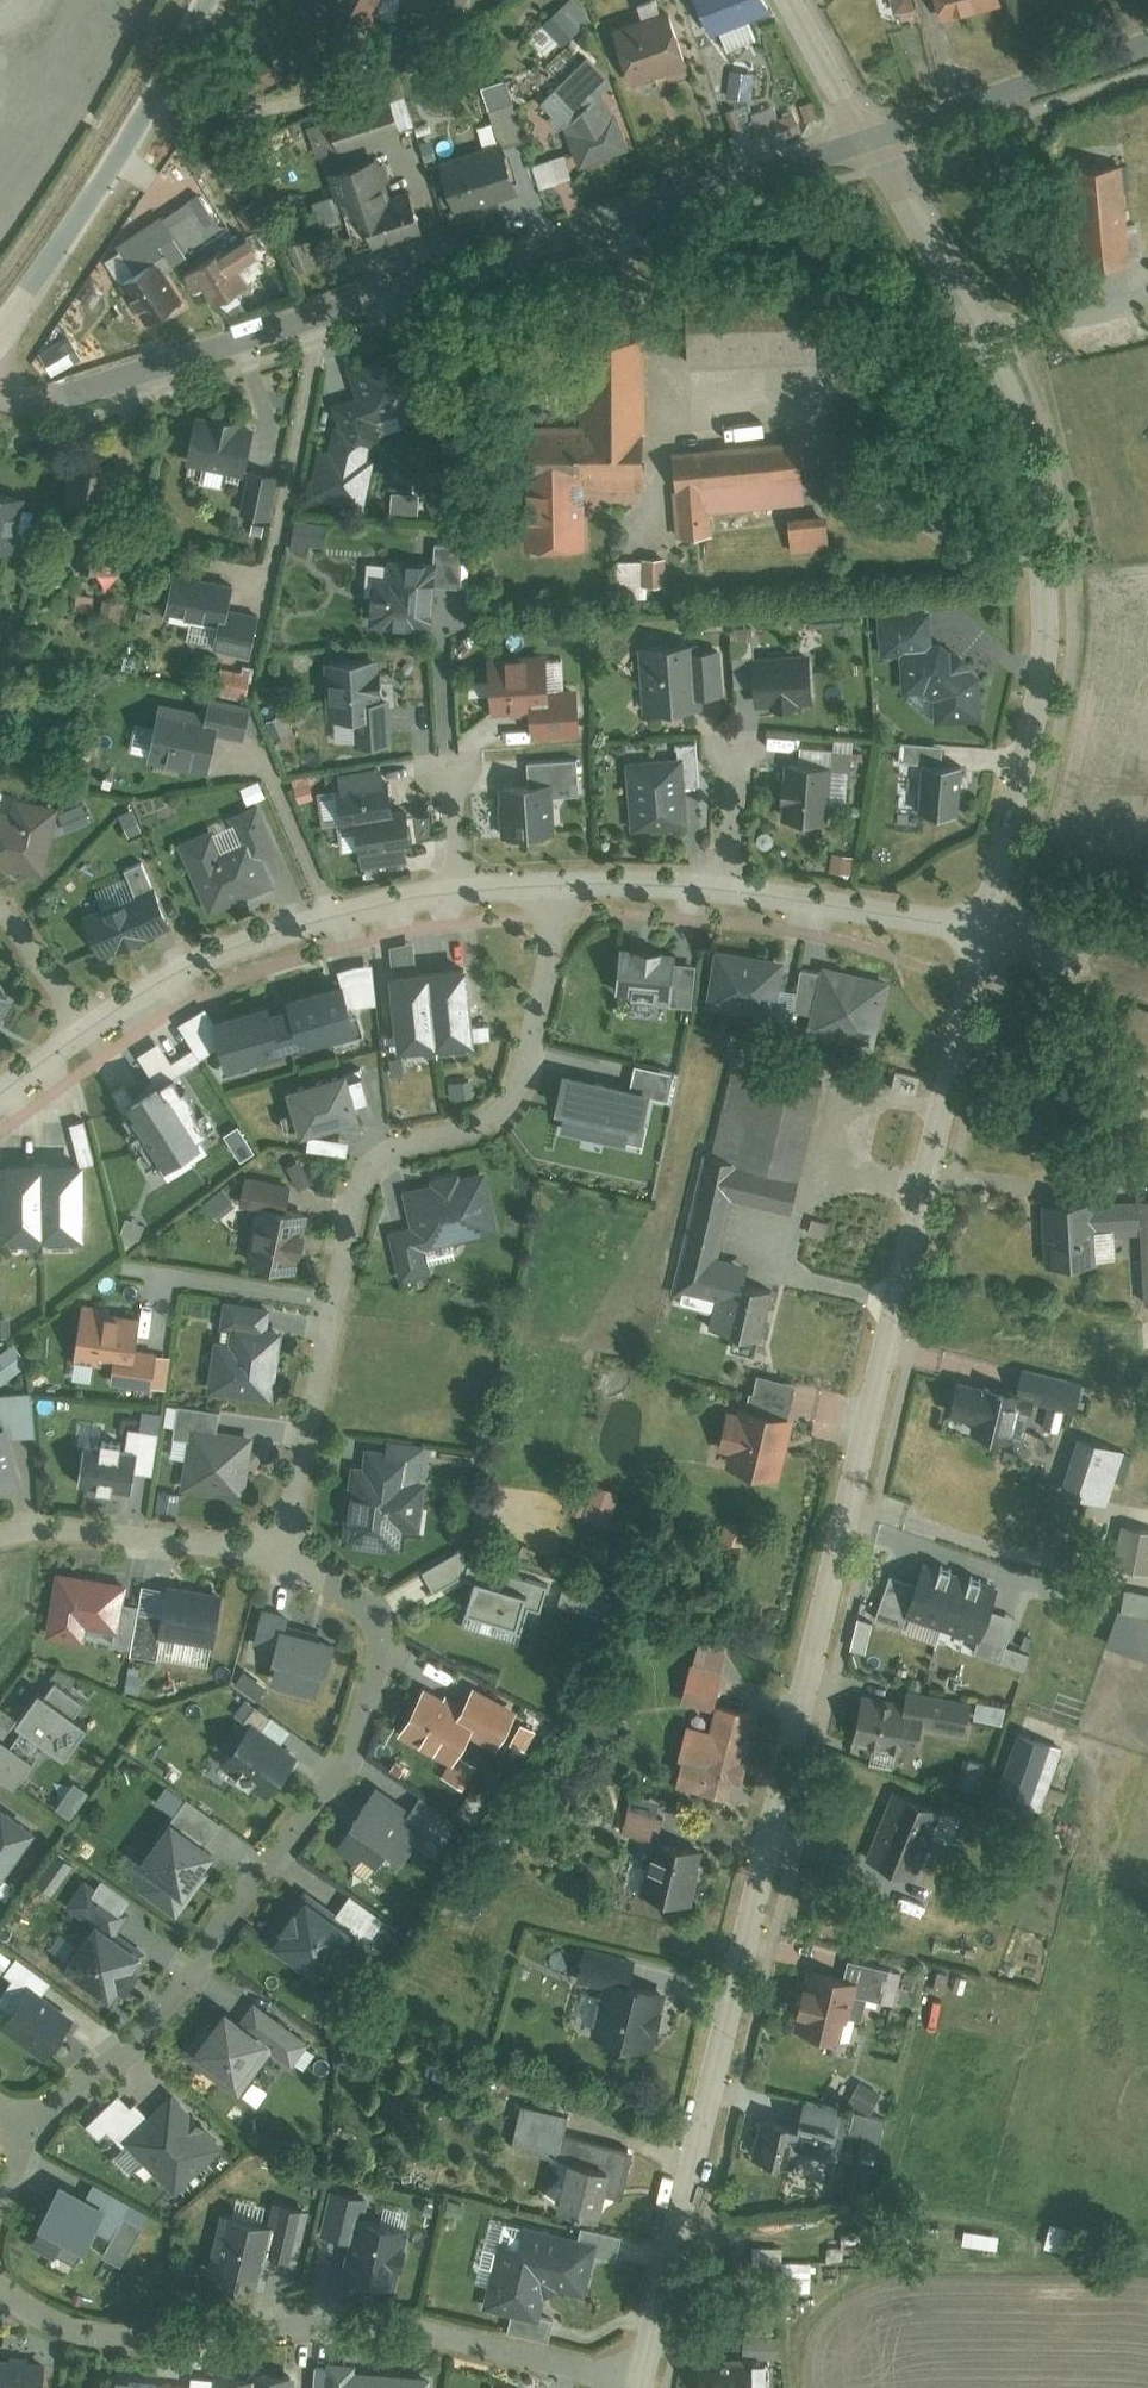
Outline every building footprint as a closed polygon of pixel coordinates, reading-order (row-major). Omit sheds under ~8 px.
[(378,0),(333,0),(329,9),(366,26),(378,0)] [(574,0),(566,0),(544,20),(563,41),(589,17),(574,0)] [(710,30),(722,26),(729,45),(757,34),(748,13),(771,4),(768,0),(698,0),(710,30)] [(941,17),(1000,2),(1000,0),(937,0),(941,17)] [(616,27),(632,79),(690,62),(674,9),(616,27)] [(611,73),(587,53),(542,98),(564,123),(578,161),(629,144),(618,105),(610,106),(600,87),(611,73)] [(508,76),(484,84),(502,139),(526,131),(508,76)] [(337,114),(349,145),(403,125),(391,94),(337,114)] [(436,166),(454,218),(522,194),(504,142),(436,166)] [(365,152),(329,164),(357,252),(424,230),(408,180),(377,190),(365,152)] [(563,152),(534,162),(542,184),(571,174),(563,152)] [(1061,270),(1120,265),(1112,167),(1053,172),(1061,270)] [(188,168),(172,177),(186,199),(118,240),(127,254),(114,262),(122,275),(155,255),(162,266),(225,228),(188,168)] [(247,230),(185,266),(196,286),(203,282),(214,301),(248,281),(238,263),(262,249),(259,244),(276,235),(256,198),(236,210),(247,230)] [(155,255),(122,275),(150,319),(183,298),(162,266),(155,255)] [(691,287),(694,363),(822,357),(819,282),(691,287)] [(643,497),(641,339),(574,340),(576,425),(518,426),(520,552),(585,551),(584,498),(643,497)] [(408,340),(349,361),(360,390),(370,420),(399,410),(402,418),(432,408),(408,340)] [(360,390),(333,399),(340,421),(352,437),(371,439),(376,438),(370,420),(360,390)] [(193,416),(186,470),(243,477),(251,423),(193,416)] [(340,421),(335,421),(332,445),(319,442),(312,492),(367,498),(374,457),(368,455),(371,439),(352,437),(340,421)] [(791,448),(666,458),(672,541),(708,538),(705,512),(796,505),(791,448)] [(277,468),(252,464),(245,509),(270,513),(277,468)] [(119,474),(78,468),(71,511),(112,517),(119,474)] [(445,479),(426,487),(437,512),(456,504),(445,479)] [(11,544),(20,492),(0,488),(0,542),(11,544)] [(827,513),(790,517),(793,551),(831,547),(827,513)] [(107,539),(87,535),(81,569),(101,573),(107,539)] [(372,621),(432,624),(434,580),(464,581),(466,539),(438,538),(437,553),(390,551),(389,569),(375,569),(372,621)] [(664,556),(622,556),(622,579),(664,579),(664,556)] [(171,568),(162,615),(211,625),(206,651),(238,657),(246,614),(226,610),(231,579),(171,568)] [(125,603),(104,600),(102,622),(123,624),(125,603)] [(933,603),(878,608),(882,652),(901,650),(903,692),(926,690),(935,696),(937,719),(985,715),(982,662),(949,638),(933,639),(933,603)] [(755,621),(733,622),(736,680),(756,679),(757,700),(816,698),(814,649),(756,651),(755,621)] [(649,706),(702,702),(701,690),(724,689),(721,643),(693,645),(692,637),(645,640),(649,706)] [(549,648),(490,651),(493,710),(533,708),(534,731),(581,729),(579,683),(551,684),(549,648)] [(356,738),(395,737),(394,690),(386,690),(385,654),(328,655),(329,712),(356,711),(356,738)] [(0,666),(0,697),(4,698),(8,668),(0,666)] [(163,697),(150,755),(211,768),(221,721),(247,727),(254,697),(213,688),(209,707),(163,697)] [(789,755),(783,816),(826,820),(832,759),(853,761),(866,763),(868,738),(836,734),(835,745),(802,741),(800,756),(789,755)] [(946,740),(902,737),(901,757),(925,758),(922,812),(960,814),(963,758),(945,757),(946,740)] [(632,757),(636,826),(688,823),(686,783),(701,782),(698,739),(678,740),(679,755),(632,757)] [(526,778),(501,779),(504,832),(556,829),(554,789),(580,787),(578,753),(525,756),(526,778)] [(348,775),(340,776),(344,818),(358,817),(363,863),(395,860),(396,870),(412,869),(410,853),(417,852),(416,841),(434,839),(431,806),(398,809),(394,773),(385,774),(384,765),(348,768),(348,775)] [(45,870),(58,802),(31,797),(27,815),(0,809),(0,861),(45,870)] [(210,907),(274,879),(262,852),(280,844),(260,798),(232,810),(243,835),(223,844),(214,825),(181,840),(210,907)] [(63,808),(70,826),(89,818),(81,800),(63,808)] [(855,853),(831,849),(828,870),(852,871),(855,853)] [(84,911),(103,953),(172,923),(144,858),(126,866),(136,889),(84,911)] [(680,946),(621,941),(617,988),(672,993),(671,1002),(696,1004),(699,959),(679,957),(680,946)] [(788,955),(718,946),(711,1004),(775,1012),(794,1012),(799,985),(785,983),(788,955)] [(206,1003),(185,1017),(193,1045),(202,1058),(218,1048),(224,1072),(293,1052),(292,1043),(333,1031),(335,1039),(366,1031),(358,1004),(378,1000),(373,960),(340,967),(342,977),(214,1016),(206,1003)] [(878,1044),(891,974),(823,961),(822,968),(803,964),(799,985),(794,1012),(833,1020),(830,1035),(878,1044)] [(464,969),(393,976),(399,1034),(401,1048),(472,1040),(471,1026),(464,969)] [(12,993),(0,987),(0,1017),(12,993)] [(471,1026),(472,1040),(491,1038),(489,1024),(471,1026)] [(382,1049),(401,1048),(399,1034),(381,1036),(382,1049)] [(154,1074),(130,1089),(124,1079),(110,1088),(124,1111),(130,1107),(136,1118),(131,1121),(141,1138),(147,1134),(162,1158),(207,1130),(190,1104),(198,1099),(187,1080),(179,1085),(173,1076),(202,1058),(193,1045),(172,1058),(161,1039),(140,1052),(154,1074)] [(632,1079),(566,1067),(560,1099),(568,1101),(563,1127),(642,1142),(653,1090),(671,1094),(676,1068),(636,1060),(632,1079)] [(371,1090),(364,1065),(351,1069),(349,1062),(289,1080),(296,1106),(283,1110),(287,1124),(300,1120),(303,1129),(361,1111),(355,1094),(371,1090)] [(718,1297),(728,1252),(722,1250),(734,1197),(793,1210),(824,1076),(761,1062),(740,1155),(704,1147),(672,1287),(718,1297)] [(472,1076),(449,1080),(452,1100),(475,1097),(472,1076)] [(84,1115),(71,1118),(80,1155),(93,1152),(84,1115)] [(256,1148),(240,1124),(226,1133),(242,1157),(256,1148)] [(352,1136),(310,1131),(309,1146),(350,1151),(352,1136)] [(80,1155),(5,1155),(6,1230),(82,1229),(80,1155)] [(500,1228),(487,1162),(432,1173),(434,1181),(405,1187),(413,1222),(390,1227),(400,1276),(431,1269),(426,1244),(500,1228)] [(292,1181),(245,1173),(242,1194),(261,1197),(250,1261),(297,1269),(308,1202),(289,1199),(292,1181)] [(1095,1193),(1044,1196),(1047,1264),(1100,1261),(1098,1222),(1140,1220),(1139,1201),(1095,1202),(1095,1193)] [(146,1221),(128,1214),(122,1230),(140,1236),(146,1221)] [(718,1297),(710,1325),(735,1332),(731,1345),(757,1351),(777,1275),(755,1270),(758,1259),(728,1252),(718,1297)] [(270,1302),(227,1295),(223,1324),(234,1325),(232,1337),(218,1335),(210,1387),(274,1396),(285,1326),(267,1324),(270,1302)] [(83,1300),(75,1357),(112,1362),(110,1378),(167,1385),(171,1352),(138,1348),(144,1309),(83,1300)] [(15,1339),(0,1351),(0,1381),(30,1358),(15,1339)] [(1011,1385),(959,1374),(951,1409),(977,1414),(973,1432),(1011,1440),(1018,1406),(1035,1409),(1037,1399),(1051,1402),(1047,1424),(1059,1426),(1064,1405),(1079,1408),(1086,1378),(1016,1363),(1011,1385)] [(796,1378),(761,1370),(757,1388),(751,1387),(748,1401),(745,1412),(728,1408),(720,1446),(730,1449),(726,1468),(782,1480),(796,1411),(789,1410),(796,1378)] [(0,1389),(0,1426),(9,1423),(12,1433),(36,1432),(34,1387),(0,1389)] [(247,1495),(255,1430),(219,1426),(222,1406),(166,1399),(164,1421),(178,1422),(177,1432),(193,1434),(186,1488),(247,1495)] [(79,1484),(132,1493),(136,1467),(153,1470),(160,1428),(128,1422),(126,1434),(102,1430),(101,1440),(86,1438),(79,1484)] [(24,1476),(12,1433),(9,1423),(0,1426),(0,1483),(24,1476)] [(1123,1442),(1080,1430),(1064,1493),(1107,1504),(1123,1442)] [(428,1442),(389,1438),(388,1446),(365,1443),(363,1462),(353,1461),(344,1544),(400,1550),(402,1529),(419,1531),(428,1442)] [(623,1487),(596,1480),(591,1500),(575,1496),(571,1512),(614,1523),(623,1487)] [(180,1490),(160,1487),(157,1507),(178,1510),(180,1490)] [(1128,1519),(1118,1566),(1147,1572),(1147,1523),(1128,1519)] [(461,1546),(426,1566),(435,1589),(465,1571),(479,1576),(463,1625),(522,1644),(532,1604),(556,1609),(559,1600),(606,1615),(611,1596),(468,1558),(461,1546)] [(1000,1582),(925,1556),(917,1578),(907,1609),(981,1635),(992,1604),(1000,1582)] [(134,1643),(140,1605),(141,1601),(126,1599),(129,1579),(60,1567),(49,1631),(86,1637),(88,1620),(116,1625),(114,1639),(134,1643)] [(907,1609),(917,1578),(893,1570),(878,1612),(902,1621),(907,1609)] [(134,1643),(132,1653),(157,1658),(162,1630),(217,1640),(226,1590),(168,1580),(163,1609),(140,1605),(134,1643)] [(273,1670),(270,1680),(319,1690),(325,1662),(330,1663),(337,1630),(290,1620),(292,1609),(260,1602),(247,1664),(273,1670)] [(1017,1613),(992,1604),(981,1635),(977,1646),(1003,1655),(1007,1641),(1017,1613)] [(1030,1649),(1007,1641),(1003,1655),(1026,1662),(1030,1649)] [(722,1670),(691,1662),(683,1696),(714,1703),(722,1670)] [(89,1697),(56,1675),(50,1684),(41,1678),(13,1718),(66,1753),(91,1717),(80,1710),(89,1697)] [(464,1702),(424,1681),(397,1732),(453,1761),(469,1730),(498,1745),(520,1704),(475,1680),(464,1702)] [(966,1724),(971,1699),(924,1691),(921,1708),(874,1699),(862,1760),(895,1766),(900,1742),(924,1746),(929,1717),(966,1724)] [(1008,1704),(978,1699),(976,1716),(1006,1720),(1008,1704)] [(272,1710),(257,1700),(220,1755),(271,1789),(297,1749),(262,1726),(272,1710)] [(753,1707),(718,1700),(712,1725),(689,1720),(682,1752),(687,1753),(680,1785),(730,1796),(735,1774),(743,1776),(748,1754),(742,1753),(753,1707)] [(538,1726),(523,1717),(511,1738),(528,1747),(538,1726)] [(1049,1733),(1018,1726),(1004,1783),(1035,1791),(1049,1733)] [(3,1738),(0,1741),(0,1772),(16,1783),(33,1759),(3,1738)] [(413,1804),(378,1781),(335,1846),(357,1860),(363,1851),(377,1860),(388,1844),(403,1854),(419,1830),(439,1843),(458,1815),(421,1791),(413,1804)] [(942,1804),(894,1788),(872,1853),(920,1869),(942,1804)] [(223,1819),(187,1793),(141,1857),(154,1867),(140,1886),(177,1912),(205,1872),(200,1869),(219,1842),(210,1836),(223,1819)] [(666,1799),(640,1793),(638,1806),(630,1804),(625,1829),(658,1835),(666,1799)] [(18,1883),(2,1872),(38,1820),(7,1797),(4,1801),(0,1807),(0,1890),(8,1896),(18,1883)] [(704,1845),(658,1835),(646,1891),(692,1901),(704,1845)] [(120,1897),(86,1873),(66,1902),(92,1919),(65,1959),(116,1993),(124,1982),(129,1985),(142,1966),(134,1961),(147,1942),(108,1915),(120,1897)] [(338,1908),(305,1884),(279,1921),(283,1924),(268,1944),(301,1968),(308,1958),(322,1968),(354,1924),(373,1937),(389,1916),(351,1889),(338,1908)] [(630,1955),(589,1945),(582,1976),(608,1982),(595,2037),(648,2050),(663,1984),(625,1975),(630,1955)] [(18,1953),(7,1970),(15,1975),(0,1998),(0,2001),(9,2007),(0,2021),(0,2024),(48,2055),(75,2012),(43,1991),(53,1976),(18,1953)] [(796,2028),(840,2037),(846,2009),(853,2010),(857,1991),(896,1999),(903,1966),(853,1955),(849,1971),(810,1962),(796,2028)] [(244,2012),(227,2000),(215,2018),(207,2012),(182,2046),(242,2089),(273,2045),(294,2060),(312,2034),(257,1994),(244,2012)] [(226,2141),(175,2086),(149,2110),(136,2095),(130,2101),(120,2090),(84,2124),(99,2139),(110,2129),(124,2145),(130,2140),(175,2188),(226,2141)] [(611,2160),(608,2178),(625,2181),(634,2141),(567,2127),(571,2108),(522,2098),(513,2139),(572,2151),(611,2160)] [(776,2177),(783,2148),(833,2160),(844,2115),(783,2099),(776,2126),(755,2121),(743,2168),(776,2177)] [(611,2160),(572,2151),(560,2204),(600,2212),(608,2178),(611,2160)] [(89,2185),(64,2172),(44,2210),(30,2237),(77,2262),(96,2226),(112,2234),(102,2253),(123,2264),(147,2221),(126,2210),(134,2196),(94,2176),(89,2185)] [(366,2187),(336,2180),(324,2230),(351,2236),(344,2267),(395,2279),(409,2220),(360,2210),(366,2187)] [(273,2215),(222,2206),(211,2265),(261,2275),(266,2246),(297,2252),(307,2198),(277,2192),(273,2215)] [(619,2254),(623,2232),(581,2224),(579,2233),(526,2222),(523,2241),(501,2237),(486,2306),(512,2311),(508,2330),(551,2339),(556,2315),(540,2312),(543,2300),(561,2291),(585,2296),(595,2249),(619,2254)] [(45,2354),(0,2351),(0,2387),(43,2387),(45,2354)] [(758,2374),(769,2374),(769,2358),(755,2358),(755,2351),(700,2352),(701,2387),(758,2387),(758,2374)] [(326,2384),(314,2383),(314,2387),(431,2387),(433,2369),(327,2362),(326,2384)] [(255,2367),(218,2364),(217,2371),(192,2369),(191,2378),(191,2387),(254,2387),(255,2367)] [(255,2367),(254,2387),(293,2387),(294,2369),(255,2367)] [(117,2384),(97,2383),(97,2387),(191,2387),(191,2378),(158,2376),(117,2374),(117,2384)]
